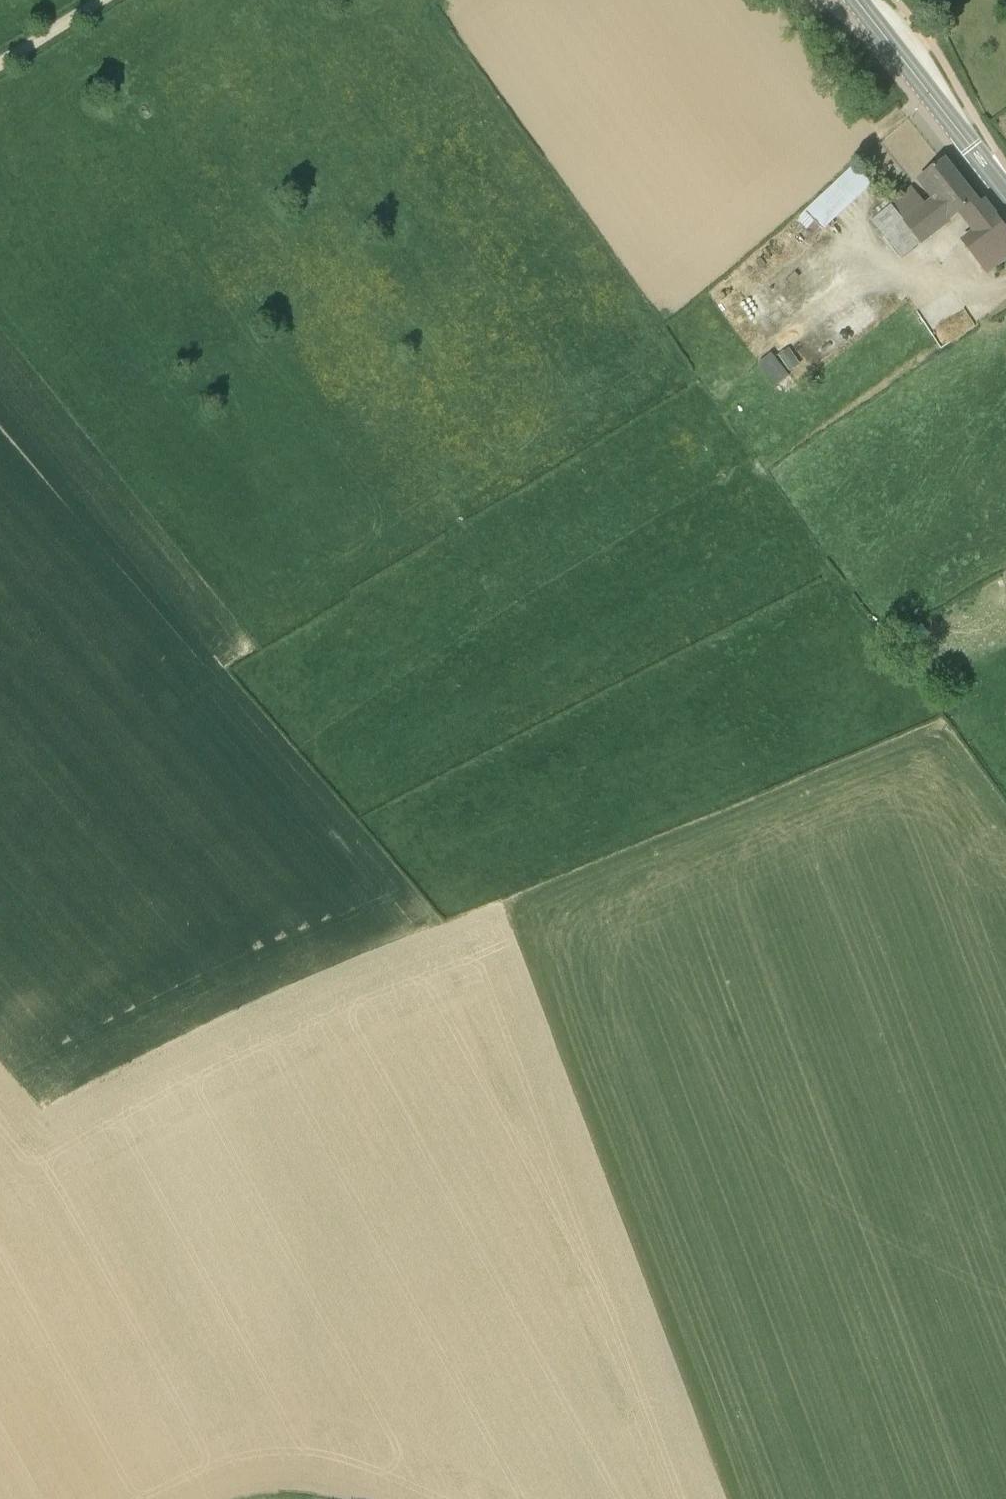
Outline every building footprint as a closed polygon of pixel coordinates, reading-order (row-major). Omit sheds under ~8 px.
[(945,159),(919,180),(934,199),(926,205),(912,188),(872,220),(902,258),(959,214),(973,233),(963,241),(987,273),(1005,259),(1005,227),(985,200),(980,204),(945,159)] [(873,185),(855,166),(798,220),(816,238),(873,185)] [(797,361),(785,348),(776,358),(788,370),(797,361)] [(790,376),(772,353),(759,364),(777,387),(790,376)] [(927,633),(922,624),(909,631),(914,640),(927,633)] [(898,638),(902,645),(909,641),(906,634),(898,638)]
